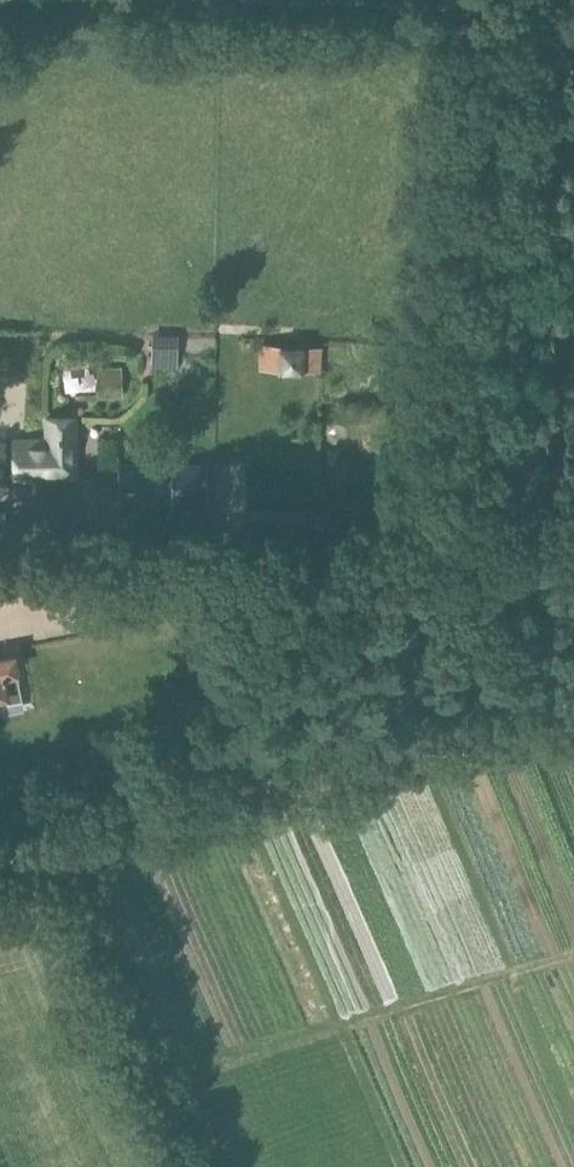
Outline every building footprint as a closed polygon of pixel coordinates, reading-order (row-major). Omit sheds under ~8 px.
[(145,361),(173,362),(174,341),(146,340),(145,361)] [(260,342),(259,366),(276,367),(276,368),(277,370),(279,370),(301,371),(304,370),(304,369),(321,369),(322,345),(305,344),(303,342),(278,342),(260,342)] [(88,385),(89,361),(60,360),(59,384),(88,385)] [(100,398),(122,397),(122,366),(99,367),(100,398)] [(14,438),(14,477),(76,476),(75,417),(46,418),(46,437),(14,438)] [(170,460),(118,462),(118,510),(172,509),(172,510),(207,509),(205,460),(170,460)] [(0,655),(0,695),(6,694),(8,703),(23,700),(21,691),(17,670),(13,653),(0,655)]
